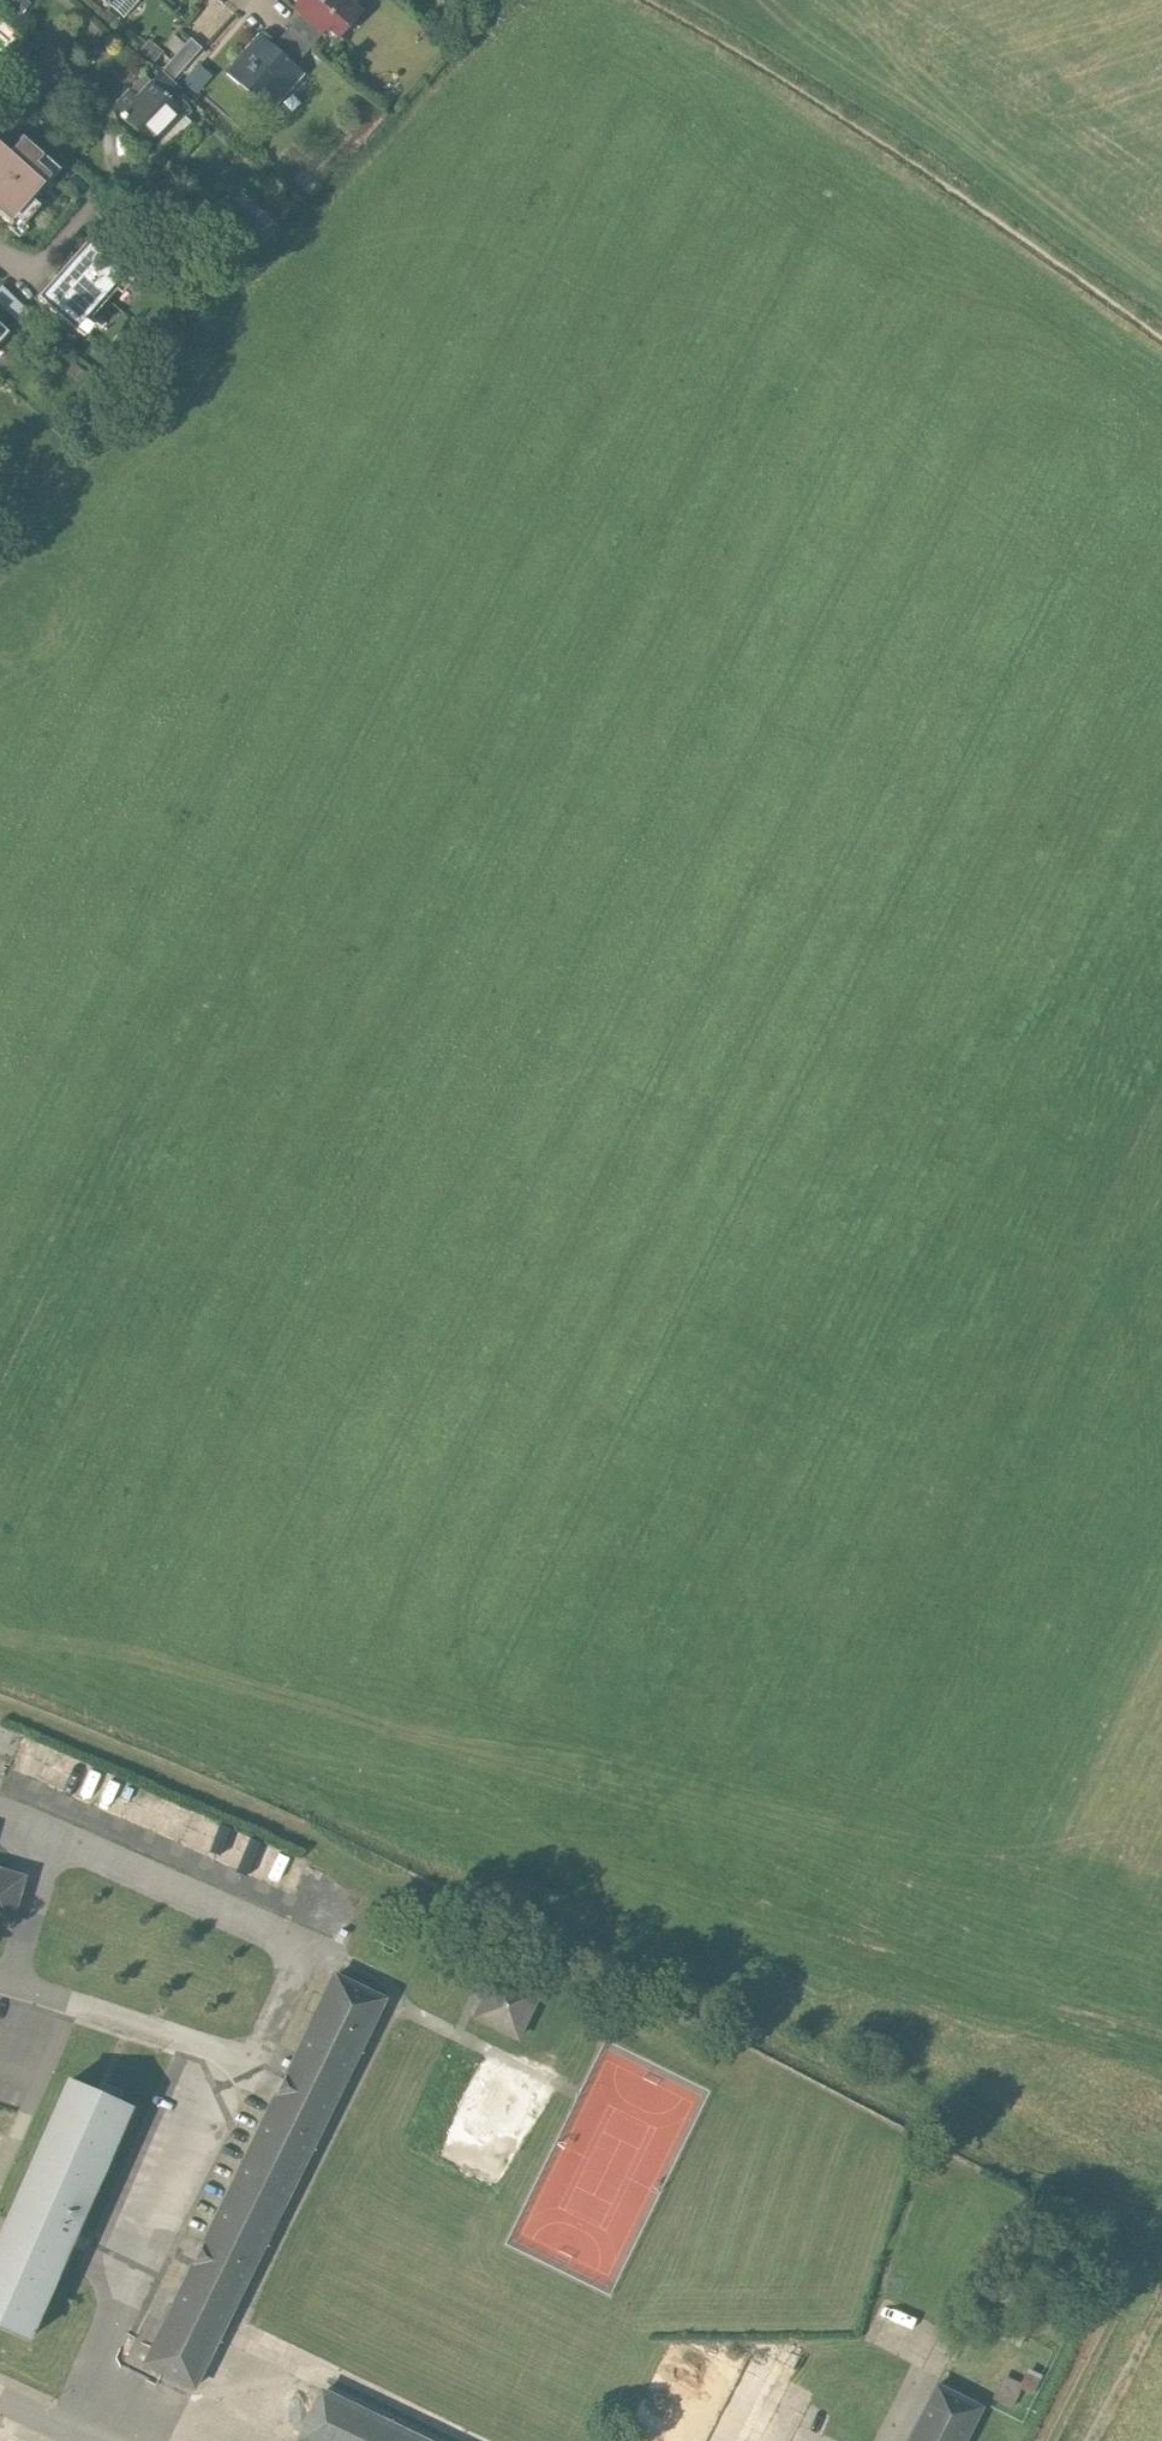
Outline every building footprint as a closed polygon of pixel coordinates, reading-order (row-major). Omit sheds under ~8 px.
[(125,17),(140,0),(105,0),(125,17)] [(301,15),(323,34),(327,31),(330,32),(338,40),(364,10),(352,0),(294,0),(298,3),(293,8),(301,15)] [(301,15),(274,47),(287,58),(294,51),(302,58),(323,34),(301,15)] [(261,36),(228,75),(272,112),(305,73),(287,58),(274,47),(261,36)] [(191,37),(161,69),(173,80),(203,47),(196,41),(191,37)] [(150,40),(139,52),(154,64),(164,52),(150,40)] [(152,80),(144,72),(133,84),(117,101),(130,114),(125,120),(162,154),(194,119),(171,98),(179,89),(159,71),(152,80)] [(11,224),(16,219),(24,226),(41,207),(34,200),(60,171),(25,140),(11,155),(0,145),(0,214),(11,224)] [(242,194),(226,211),(262,245),(279,227),(242,194)] [(91,242),(41,298),(85,337),(97,323),(92,319),(118,290),(123,294),(134,281),(91,242)] [(0,289),(0,306),(18,323),(28,312),(2,287),(0,289)] [(11,333),(0,323),(0,344),(11,333)] [(14,1932),(30,1877),(0,1868),(0,1928),(14,1932)] [(198,2396),(388,2003),(333,1976),(143,2370),(198,2396)] [(534,1999),(492,1979),(471,2021),(514,2042),(534,1999)] [(67,2080),(0,2234),(0,2328),(31,2342),(75,2239),(133,2107),(98,2093),(67,2080)] [(938,2386),(911,2440),(973,2440),(988,2410),(938,2386)] [(322,2393),(298,2440),(421,2440),(322,2393)]
